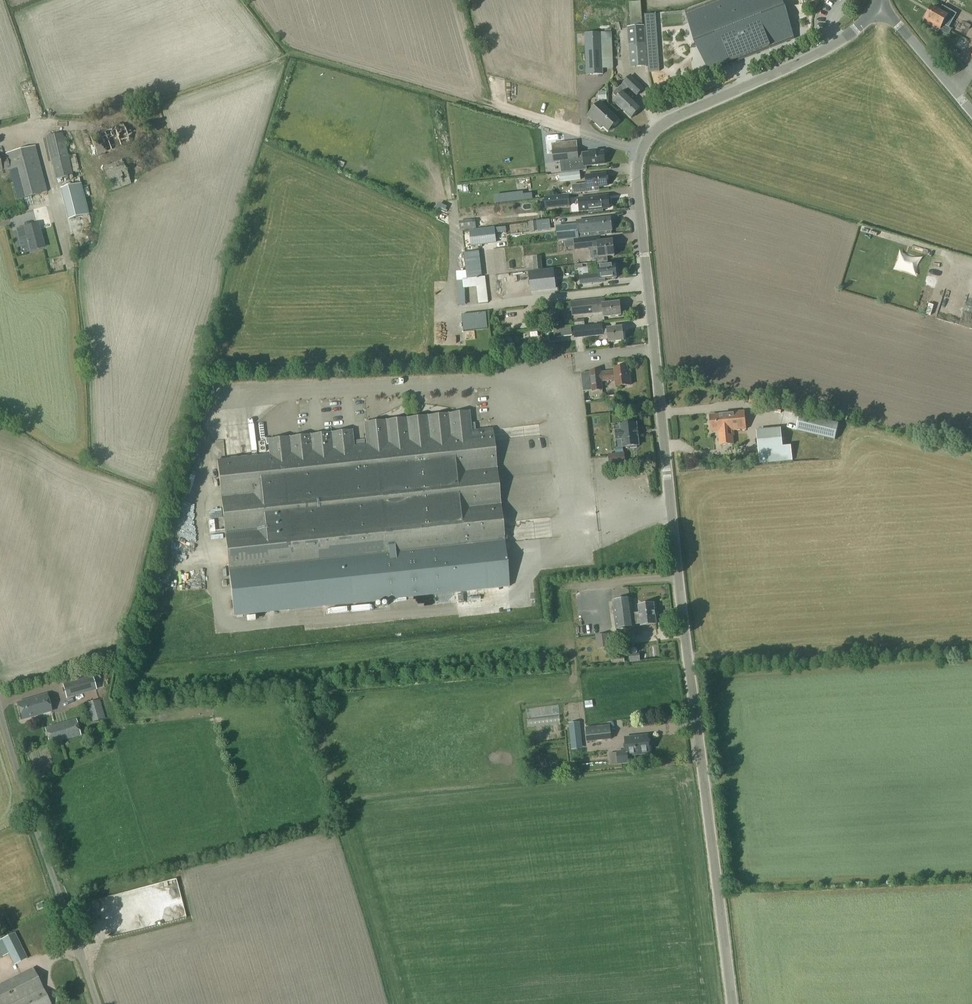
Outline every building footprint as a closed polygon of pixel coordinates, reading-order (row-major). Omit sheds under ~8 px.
[(780,7),(778,8),(775,0),(726,0),(687,15),(709,71),(792,38),(780,7)] [(627,24),(638,24),(638,2),(626,3),(627,24)] [(927,19),(926,20),(933,24),(934,27),(937,29),(939,28),(941,29),(943,24),(949,27),(956,15),(942,8),(940,12),(933,8),(930,13),(928,13),(926,17),(927,19)] [(659,72),(656,14),(644,14),(648,73),(659,72)] [(648,67),(644,27),(627,28),(630,68),(648,67)] [(585,34),(587,76),(604,75),(604,70),(603,33),(602,33),(585,34)] [(631,77),(614,94),(618,98),(615,102),(632,118),(641,108),(624,92),(628,88),(637,96),(644,89),(631,77)] [(601,103),(591,114),(596,118),(594,120),(602,128),(603,126),(609,131),(619,120),(601,103)] [(124,125),(91,137),(98,156),(130,143),(124,125)] [(61,132),(46,136),(57,178),(72,174),(61,132)] [(578,159),(577,148),(565,149),(565,143),(553,144),(554,162),(578,159)] [(9,168),(18,200),(47,193),(35,147),(6,154),(7,161),(1,163),(0,160),(0,171),(9,168)] [(144,147),(135,150),(138,156),(146,153),(144,147)] [(604,152),(584,154),(585,167),(605,165),(604,152)] [(123,161),(104,168),(113,190),(131,184),(123,161)] [(580,171),(559,174),(560,183),(581,181),(580,171)] [(606,174),(586,176),(588,193),(599,191),(599,188),(607,187),(606,174)] [(9,181),(2,183),(4,191),(11,189),(9,181)] [(81,184),(61,188),(69,218),(88,214),(81,184)] [(531,200),(531,196),(522,197),(522,194),(494,197),(494,198),(495,204),(531,200)] [(570,207),(569,196),(555,198),(545,199),(546,209),(570,207)] [(579,199),(581,212),(610,209),(608,196),(579,199)] [(612,231),(612,226),(614,224),(614,220),(611,219),(611,218),(583,221),(578,225),(557,227),(558,240),(575,239),(579,238),(579,239),(600,237),(605,236),(611,235),(611,231),(612,231)] [(542,228),(551,227),(550,219),(542,219),(542,228)] [(473,229),(472,221),(459,222),(460,231),(473,229)] [(44,247),(38,224),(15,230),(17,237),(25,234),(30,251),(44,247)] [(492,232),(469,235),(470,249),(494,246),(492,232)] [(590,251),(599,250),(600,258),(597,258),(598,263),(609,262),(608,262),(608,261),(615,260),(614,256),(615,256),(613,241),(601,242),(600,237),(579,239),(579,238),(575,239),(576,250),(590,248),(590,251)] [(479,252),(465,253),(468,279),(482,277),(479,252)] [(33,256),(24,258),(26,264),(34,262),(33,256)] [(541,257),(534,258),(535,271),(542,270),(541,257)] [(616,266),(610,266),(609,262),(598,263),(598,264),(593,264),(594,268),(599,267),(600,275),(592,276),(592,283),(605,282),(605,280),(617,278),(616,266)] [(573,285),(587,284),(586,264),(572,264),(573,285)] [(555,270),(542,270),(535,271),(529,272),(531,292),(556,289),(555,270)] [(599,300),(572,303),(574,317),(603,313),(604,318),(621,316),(621,311),(624,310),(623,303),(599,306),(599,300)] [(481,314),(459,316),(460,329),(482,328),(481,314)] [(603,324),(576,327),(577,339),(603,336),(603,337),(608,337),(608,343),(624,341),(622,328),(607,330),(604,331),(603,324)] [(540,329),(541,341),(553,340),(553,328),(540,329)] [(571,328),(557,330),(558,337),(572,336),(571,328)] [(591,385),(583,386),(584,392),(591,391),(601,390),(600,382),(615,380),(616,388),(631,386),(630,375),(628,375),(627,367),(614,369),(614,371),(600,373),(599,373),(599,370),(589,371),(589,373),(591,385)] [(761,400),(751,398),(750,404),(759,406),(761,400)] [(727,415),(711,416),(713,431),(720,431),(721,445),(734,444),(734,436),(735,436),(735,431),(747,430),(746,412),(727,413),(727,415)] [(471,431),(469,414),(456,415),(455,413),(377,422),(377,424),(364,425),(366,446),(353,447),(351,431),(267,440),(269,456),(216,462),(218,481),(221,481),(229,552),(226,552),(233,617),(509,588),(504,544),(501,544),(489,430),(492,430),(492,429),(471,431)] [(800,416),(797,431),(836,440),(840,425),(800,416)] [(636,424),(620,426),(621,431),(615,432),(616,440),(622,440),(623,448),(630,447),(630,449),(637,448),(636,446),(638,446),(637,437),(638,437),(638,430),(637,430),(636,424)] [(780,429),(757,431),(760,464),(793,461),(791,447),(783,448),(780,429)] [(492,457),(511,456),(510,439),(491,440),(492,457)] [(624,462),(624,453),(608,455),(609,464),(624,462)] [(183,507),(181,506),(184,495),(180,494),(174,516),(180,518),(183,507)] [(632,599),(613,602),(616,630),(635,627),(635,625),(641,624),(641,626),(656,624),(654,604),(639,606),(640,616),(634,616),(632,599)] [(609,636),(596,637),(598,650),(610,649),(609,636)] [(99,697),(94,681),(85,683),(89,699),(99,697)] [(47,695),(18,703),(23,720),(52,712),(47,695)] [(103,719),(98,701),(87,704),(92,722),(103,719)] [(70,724),(46,731),(49,744),(74,737),(70,724)] [(610,726),(586,728),(588,742),(611,740),(610,726)] [(580,729),(570,730),(572,747),(582,746),(580,729)] [(627,752),(617,753),(619,765),(629,764),(628,757),(650,754),(648,737),(635,739),(635,737),(625,738),(627,752)] [(161,914),(180,910),(173,879),(136,888),(137,894),(146,892),(148,900),(150,900),(152,907),(159,906),(161,914)] [(14,935),(1,941),(9,957),(21,950),(14,935)] [(0,984),(0,1003),(51,1003),(34,968),(0,984)]
